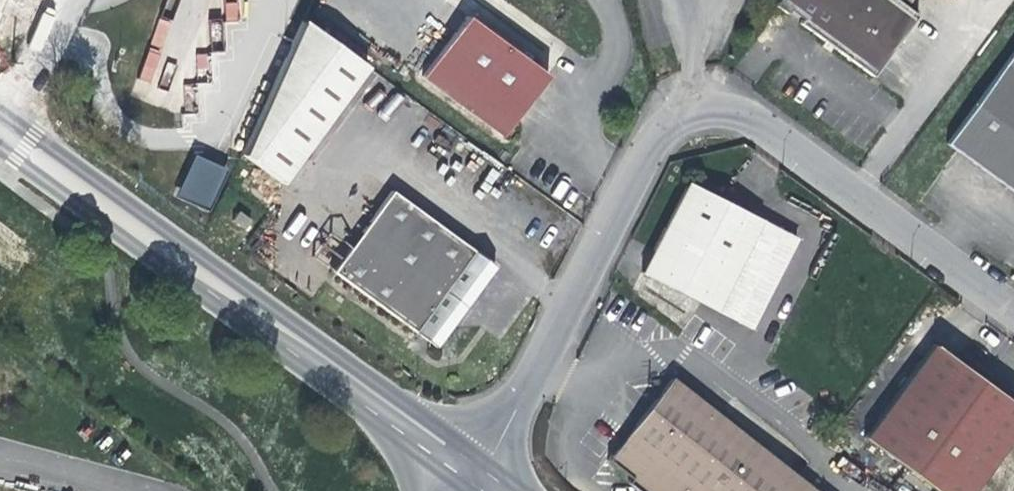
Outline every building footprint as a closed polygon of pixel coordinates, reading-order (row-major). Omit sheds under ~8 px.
[(12,0),(0,0),(0,24),(12,0)] [(774,4),(787,15),(790,10),(802,18),(799,22),(873,77),(918,15),(898,0),(778,0),(774,4)] [(548,74),(466,15),(420,78),(501,137),(548,74)] [(282,184),(367,66),(302,18),(281,66),(240,155),(282,184)] [(946,144),(1013,193),(1013,50),(946,144)] [(177,197),(210,210),(227,167),(194,154),(177,197)] [(797,238),(686,181),(640,272),(751,330),(797,238)] [(494,267),(390,190),(332,272),(436,346),(494,267)] [(1013,435),(1013,404),(1005,397),(1010,389),(962,354),(957,362),(932,344),(863,438),(936,490),(973,490),(1013,435)] [(671,377),(607,460),(630,478),(628,482),(639,490),(815,490),(671,377)]
